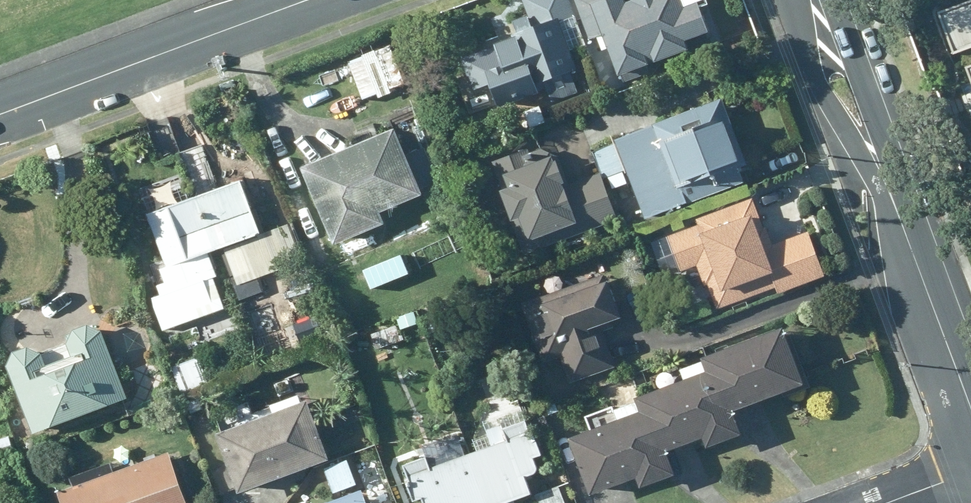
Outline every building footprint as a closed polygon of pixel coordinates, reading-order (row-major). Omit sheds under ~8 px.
[(570,0),(517,0),(522,14),(508,20),(516,40),(463,60),(475,92),(490,86),(499,109),(535,95),(541,112),(582,97),(575,76),(595,68),(570,0)] [(588,42),(603,37),(620,81),(694,54),(690,42),(710,34),(698,4),(687,8),(684,0),(640,0),(625,5),(623,0),(578,0),(573,2),(588,42)] [(925,8),(970,127),(970,0),(946,0),(925,8)] [(406,85),(394,45),(348,60),(361,100),(406,85)] [(752,183),(723,102),(616,140),(645,221),(752,183)] [(427,195),(398,127),(300,168),(333,248),(386,226),(381,214),(427,195)] [(565,188),(554,158),(498,179),(527,259),(620,225),(601,174),(565,188)] [(245,181),(201,197),(220,251),(240,305),(270,295),(265,281),(308,265),(292,222),(263,232),(245,181)] [(210,254),(220,251),(201,197),(153,214),(173,270),(165,273),(172,292),(150,300),(163,335),(231,311),(210,254)] [(769,248),(751,203),(668,235),(683,273),(699,267),(720,319),(827,277),(809,232),(769,248)] [(622,322),(605,276),(524,306),(545,363),(561,357),(569,382),(614,365),(601,329),(622,322)] [(404,343),(396,323),(368,334),(377,354),(404,343)] [(784,325),(718,352),(741,415),(810,387),(784,325)] [(15,354),(6,367),(33,436),(128,400),(103,333),(93,326),(73,331),(66,345),(44,354),(28,351),(15,354)] [(709,372),(644,398),(666,454),(702,440),(707,454),(750,436),(741,415),(718,352),(704,357),(709,372)] [(213,355),(167,371),(184,419),(229,403),(213,355)] [(675,476),(666,454),(644,398),(637,401),(642,413),(573,441),(596,496),(636,480),(641,490),(675,476)] [(309,400),(217,435),(241,496),(333,461),(309,400)] [(471,455),(487,502),(511,502),(533,496),(528,480),(543,475),(539,463),(548,460),(534,419),(488,435),(493,448),(471,455)] [(8,435),(0,439),(0,463),(17,456),(8,435)] [(59,490),(63,502),(188,502),(170,451),(59,490)] [(471,455),(430,468),(426,456),(401,465),(413,502),(421,500),(422,502),(487,502),(471,455)] [(533,497),(535,502),(569,502),(564,487),(533,497)] [(362,491),(330,502),(366,502),(362,491)]
